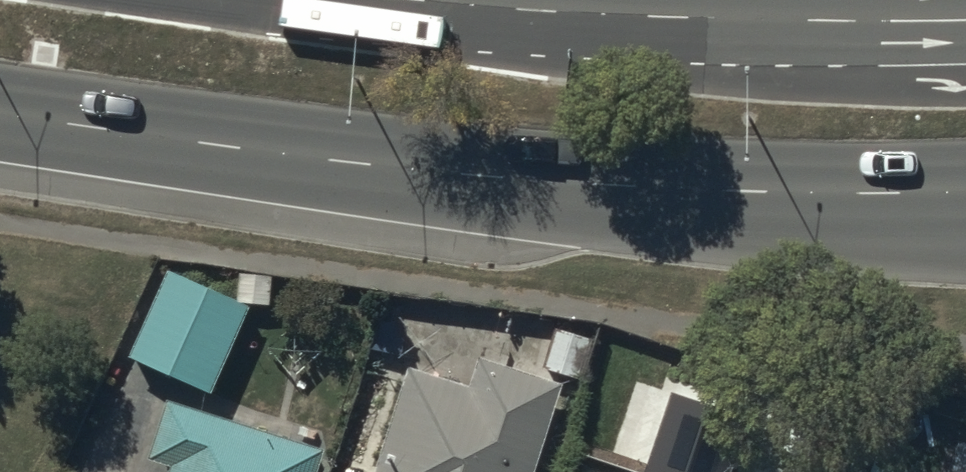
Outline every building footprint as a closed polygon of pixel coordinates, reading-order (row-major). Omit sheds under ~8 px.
[(244,307),(171,276),(136,357),(209,388),(244,307)] [(412,373),(380,471),(530,471),(557,388),(481,363),(472,392),(412,373)] [(672,392),(645,471),(729,471),(748,418),(672,392)] [(169,406),(152,458),(181,467),(179,471),(311,471),(317,454),(169,406)] [(965,442),(955,471),(965,471),(965,442)]
